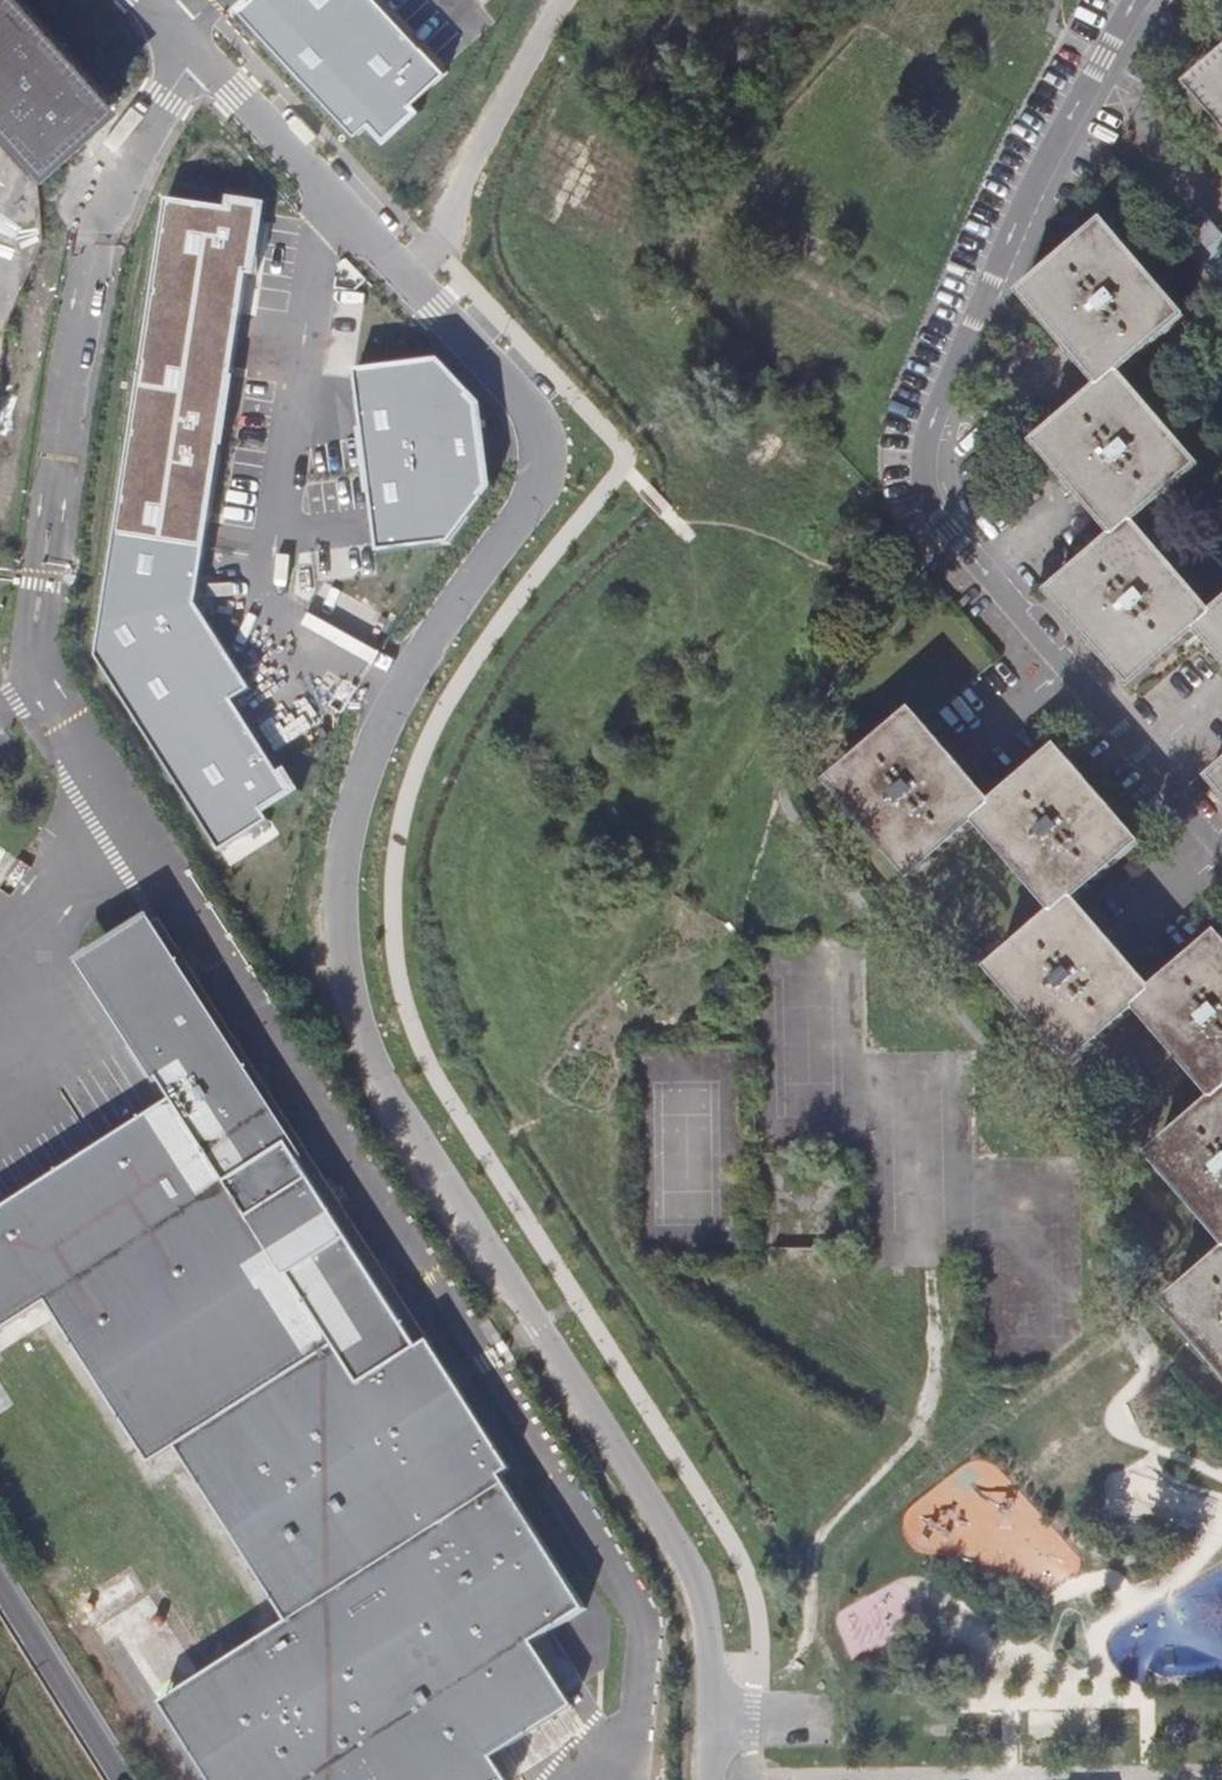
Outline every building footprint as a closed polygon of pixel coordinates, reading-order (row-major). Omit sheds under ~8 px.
[(117,105),(22,0),(0,0),(0,133),(41,173),(117,105)] [(381,0),(262,0),(248,14),(360,133),(372,120),(388,139),(421,110),(413,103),(447,72),(381,0)] [(498,0),(455,0),(432,37),(462,57),(498,0)] [(1195,84),(1221,115),(1221,62),(1195,84)] [(226,206),(168,198),(99,658),(223,855),(273,824),(266,812),(301,791),(287,769),(281,773),(235,700),(252,690),(199,604),(248,274),(259,275),(270,202),(228,196),(226,206)] [(1109,224),(1027,294),(1066,339),(1074,349),(1107,387),(1042,444),(1061,466),(1082,490),(1088,497),(1122,536),(1056,593),(1075,615),(1096,640),(1117,664),(1137,686),(1202,630),(1221,653),(1221,612),(1219,615),(1138,522),(1204,466),(1123,373),(1189,316),(1109,224)] [(441,362),(359,370),(384,553),(452,543),(491,487),(483,399),(441,362)] [(917,712),(835,782),(915,874),(979,819),(1060,912),(994,969),(1074,1063),(1141,1006),(1221,1099),(1157,1154),(1221,1230),(1221,936),(1157,992),(1121,949),(1077,898),(1142,842),(1103,796),(1062,748),(997,804),(957,757),(917,712)] [(88,965),(92,973),(155,932),(421,1348),(431,1341),(161,919),(88,965)] [(0,1215),(0,1336),(49,1302),(151,1462),(167,1452),(333,1343),(360,1386),(421,1348),(155,932),(92,973),(175,1104),(0,1215)] [(1170,1304),(1221,1364),(1221,1260),(1170,1304)] [(421,1348),(360,1386),(333,1343),(167,1452),(279,1627),(165,1698),(214,1779),(515,1779),(497,1755),(565,1711),(523,1651),(578,1617),(492,1482),(502,1476),(421,1348)]
